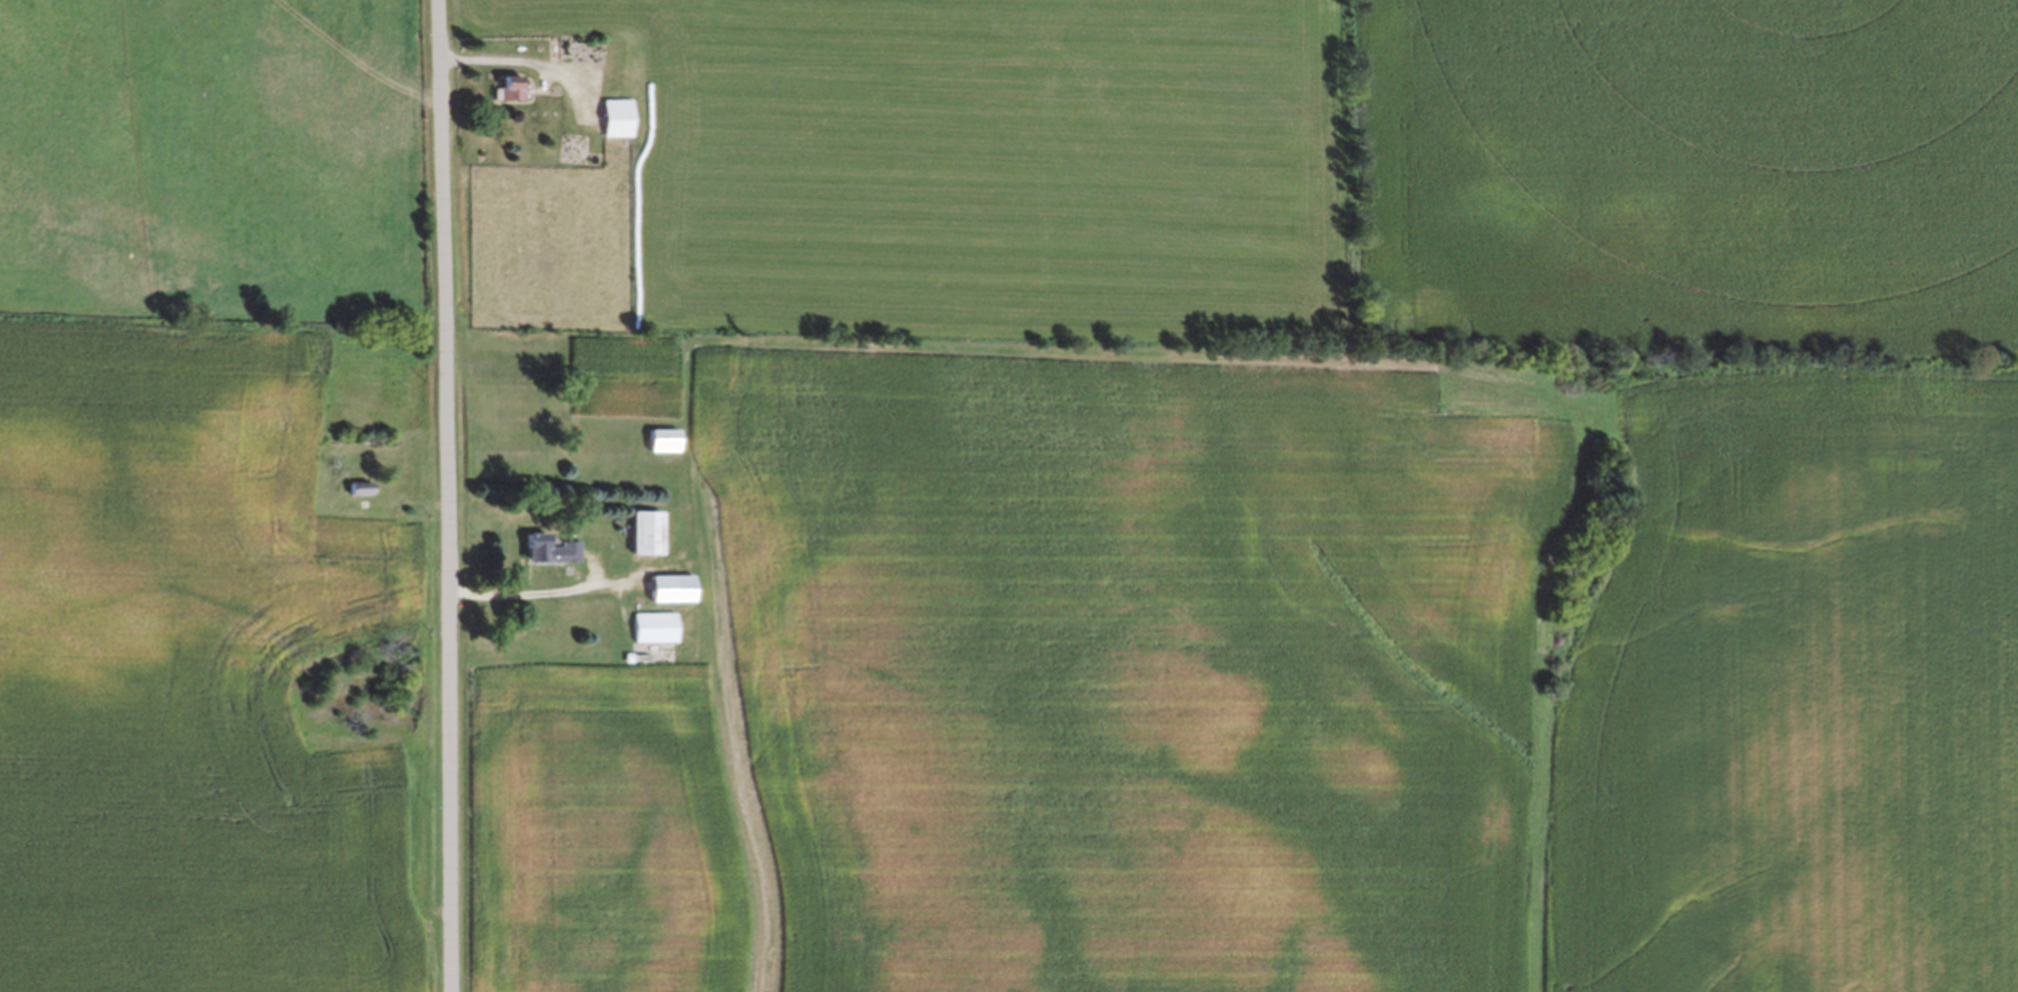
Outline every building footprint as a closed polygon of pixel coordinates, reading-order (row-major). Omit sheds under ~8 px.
[(496,75),(496,100),(523,100),(523,76),(496,75)] [(631,137),(631,99),(601,99),(601,137),(631,137)] [(676,428),(646,428),(646,450),(676,450),(676,428)] [(345,493),(370,493),(370,480),(345,480),(345,493)] [(659,553),(659,510),(628,510),(628,553),(659,553)] [(545,532),(523,532),(523,561),(577,560),(577,541),(545,541),(545,532)] [(691,574),(647,574),(647,600),(691,600),(691,574)] [(632,612),(632,641),(675,641),(675,612),(632,612)]
